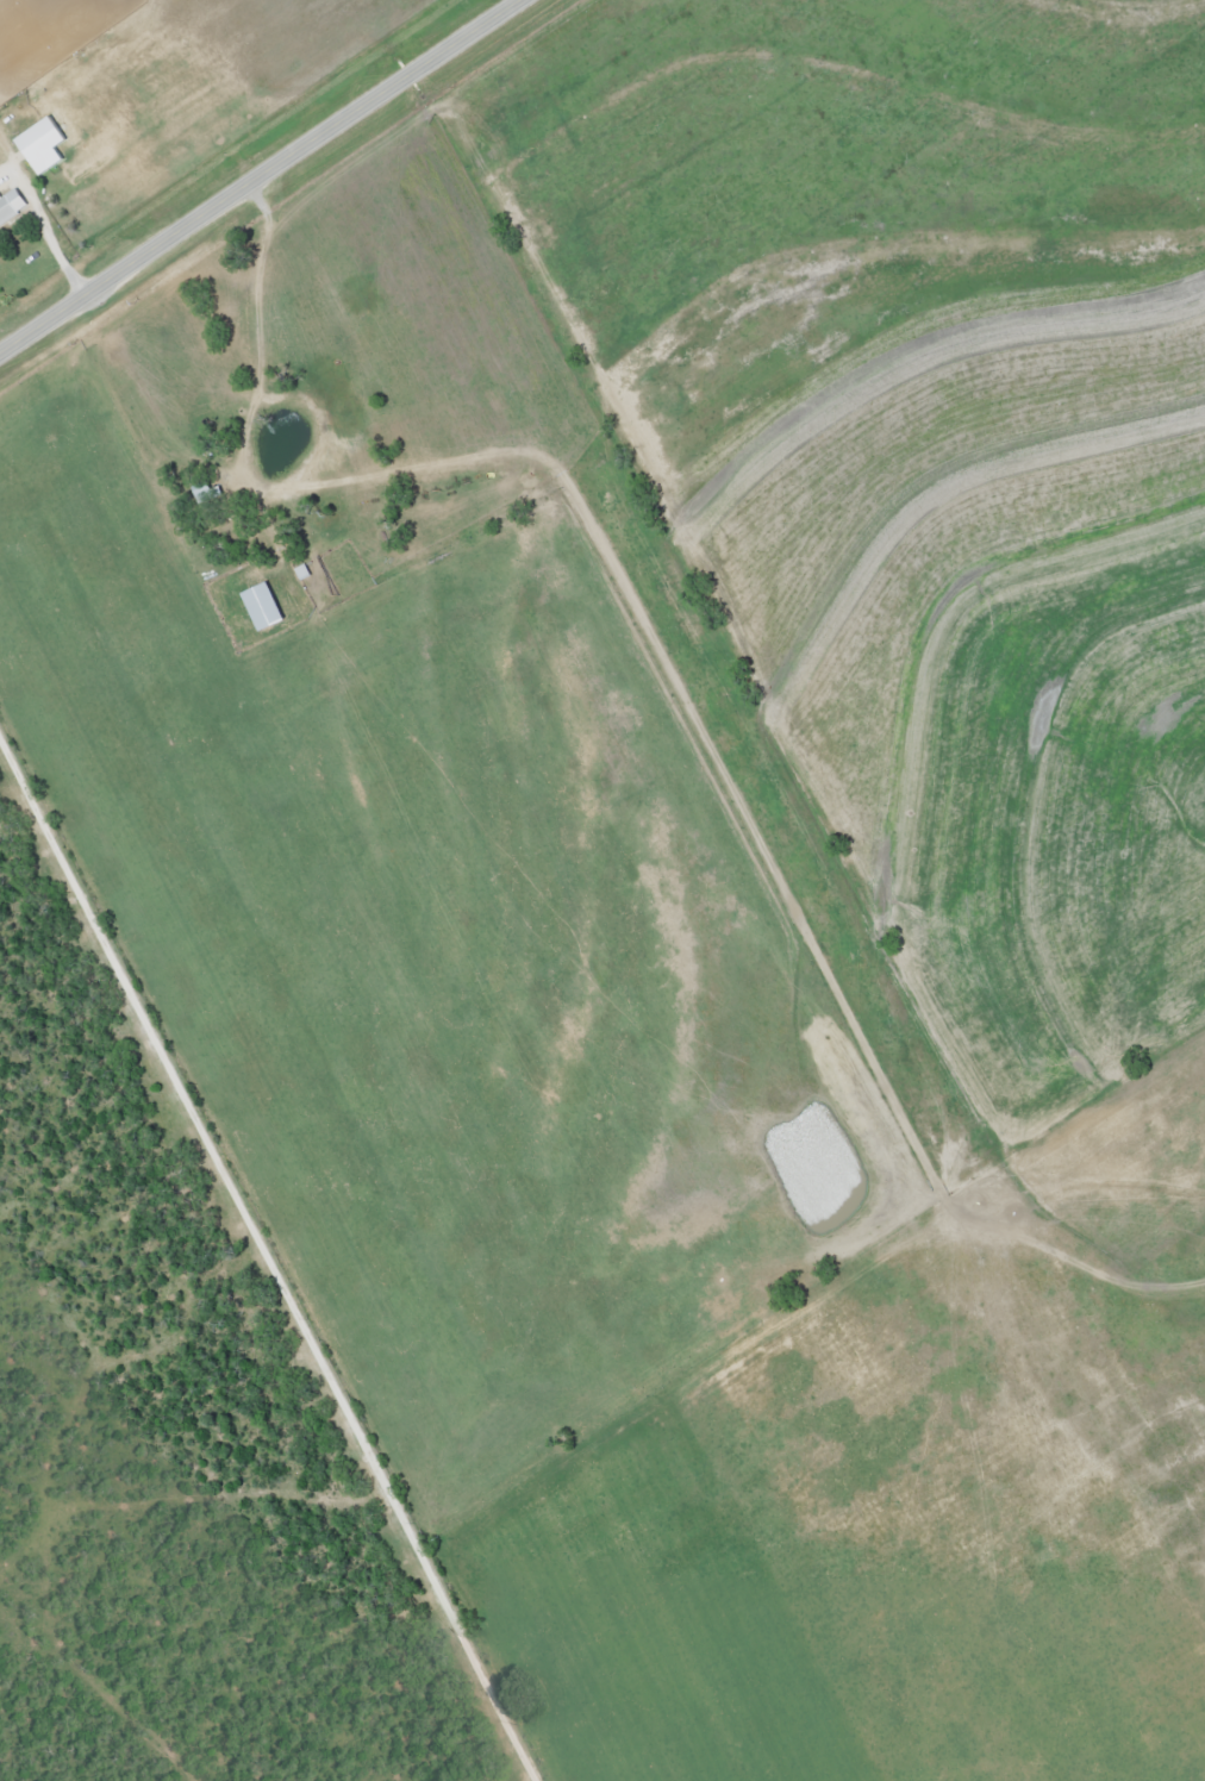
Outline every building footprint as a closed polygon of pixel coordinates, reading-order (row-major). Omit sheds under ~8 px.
[(28,210),(16,189),(0,199),(0,227),(28,210)] [(208,490),(208,485),(195,485),(195,501),(219,502),(219,491),(208,490)] [(285,621),(266,583),(240,596),(259,634),(285,621)]
